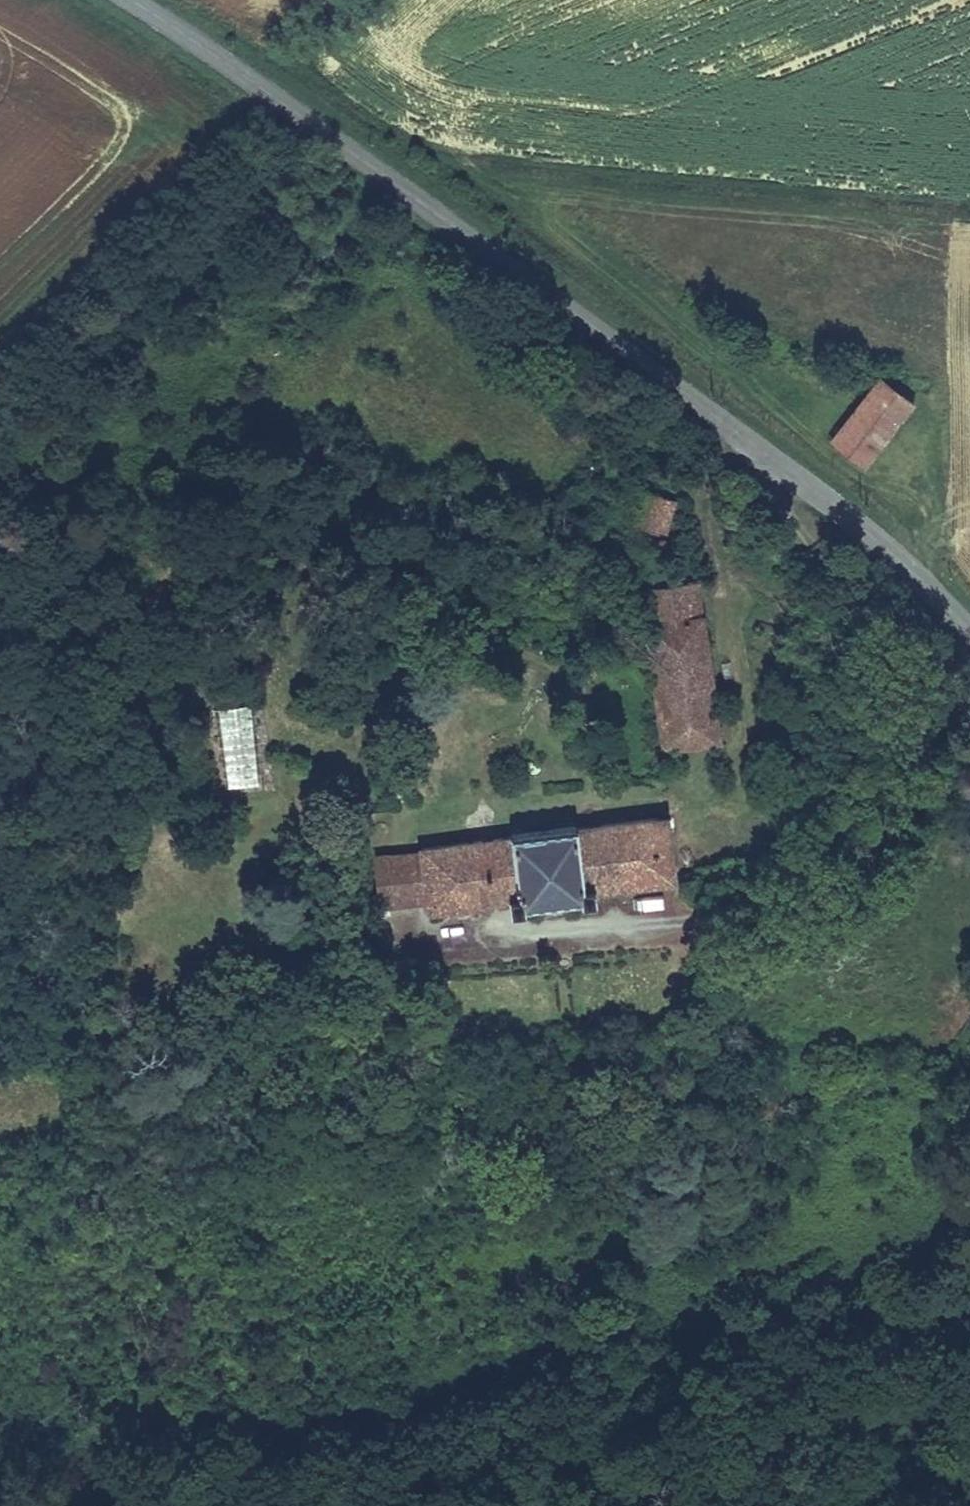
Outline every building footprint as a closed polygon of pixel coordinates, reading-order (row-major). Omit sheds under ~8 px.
[(909,399),(879,374),(831,436),(862,459),(909,399)] [(652,490),(630,484),(617,526),(639,532),(652,490)] [(639,532),(667,541),(672,524),(679,499),(652,490),(639,532)] [(679,499),(672,524),(683,527),(689,504),(679,499)] [(218,703),(223,788),(257,786),(252,701),(218,703)] [(678,776),(677,764),(660,765),(661,778),(678,776)] [(425,847),(432,897),(432,903),(495,896),(497,912),(509,911),(508,900),(584,890),(585,898),(599,896),(597,885),(675,873),(666,812),(425,847)] [(425,847),(401,850),(408,901),(432,897),(425,847)] [(381,852),(388,904),(408,901),(401,850),(381,852)]
